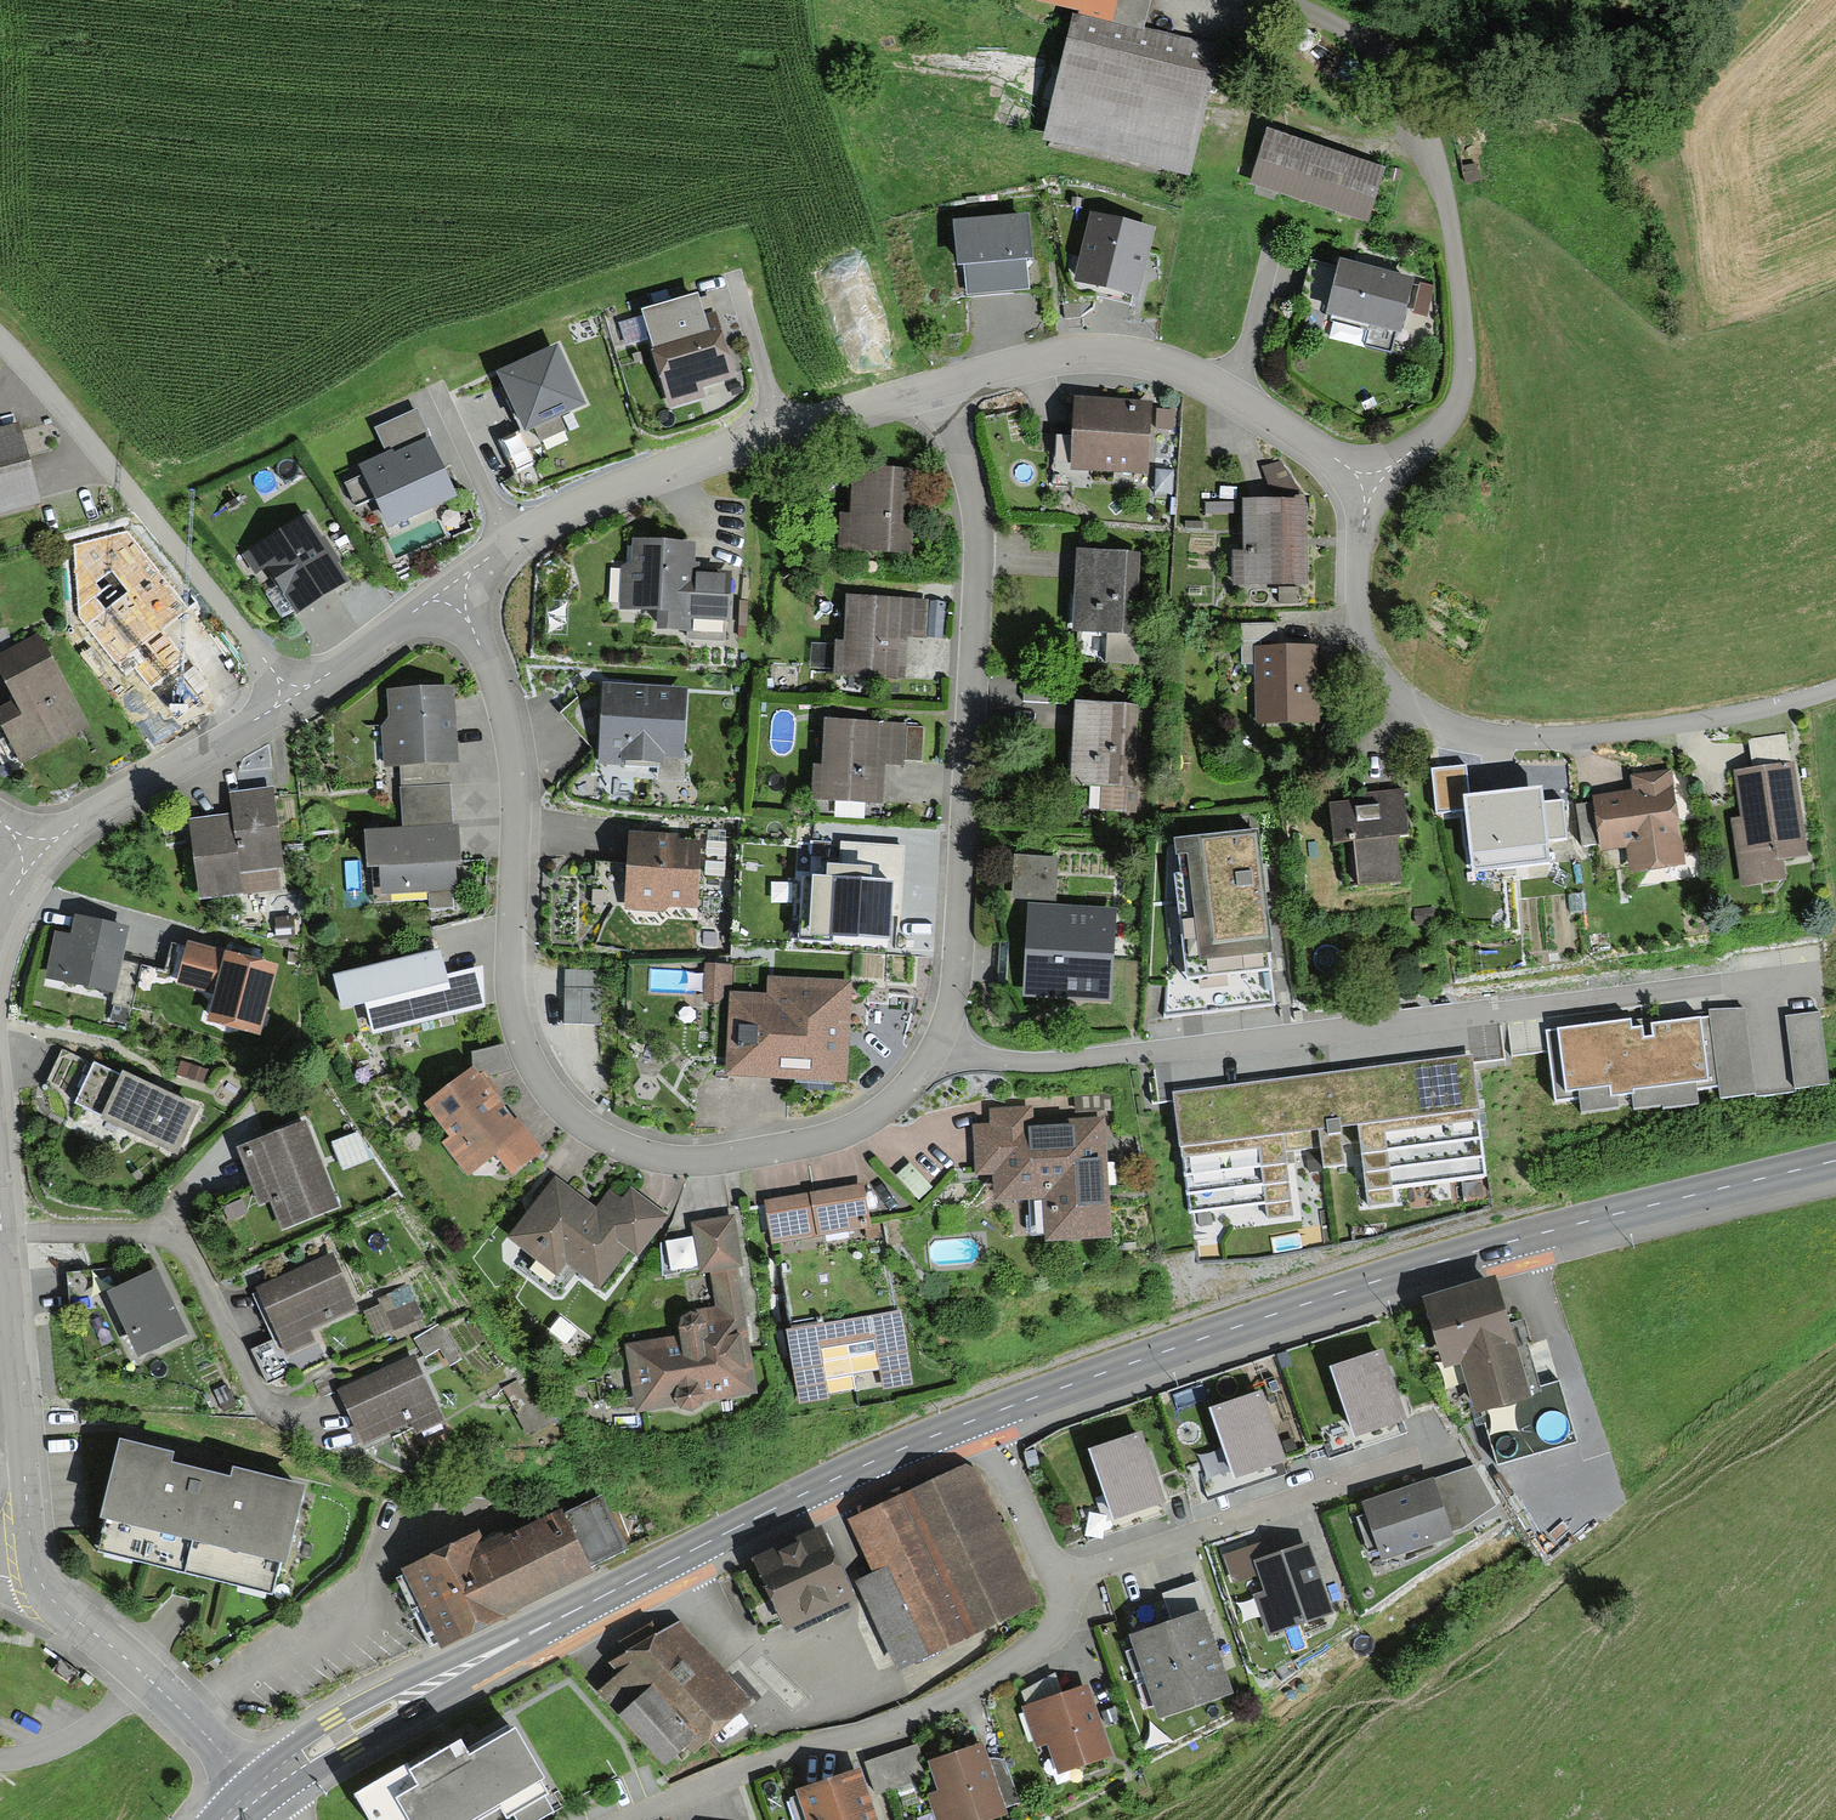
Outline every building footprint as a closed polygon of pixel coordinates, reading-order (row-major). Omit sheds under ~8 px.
[(1172,36),(1180,0),(1017,0),(1172,36)] [(1211,52),(1069,21),(1042,142),(1183,174),(1211,52)] [(1380,168),(1263,132),(1246,186),(1364,221),(1380,168)] [(1150,236),(1092,221),(1076,284),(1134,299),(1150,236)] [(1014,224),(952,229),(957,296),(1038,290),(1036,263),(1017,265),(1014,224)] [(1398,336),(1409,280),(1307,261),(1299,303),(1326,308),(1323,322),(1398,336)] [(709,298),(638,316),(662,406),(732,388),(709,298)] [(578,411),(551,349),(491,375),(518,437),(578,411)] [(1145,407),(1069,404),(1066,471),(1142,475),(1145,407)] [(26,509),(6,428),(0,430),(0,515),(26,509)] [(446,498),(424,446),(364,470),(386,523),(446,498)] [(910,475),(847,471),(842,549),(905,552),(910,475)] [(1301,505),(1240,505),(1241,585),(1301,584),(1301,505)] [(300,520),(237,560),(278,626),(342,586),(300,520)] [(690,547),(627,545),(626,570),(611,569),(610,613),(653,614),(653,628),(720,630),(721,580),(689,579),(690,547)] [(1120,559),(1072,555),(1066,628),(1103,631),(1100,667),(1133,669),(1135,639),(1113,638),(1120,559)] [(134,594),(112,610),(120,621),(90,644),(137,704),(182,670),(153,632),(159,627),(134,594)] [(921,604),(836,599),(832,679),(898,683),(901,635),(920,636),(921,604)] [(1270,625),(1238,627),(1239,640),(1270,638),(1270,625)] [(0,655),(0,692),(8,707),(0,712),(0,740),(15,768),(81,731),(30,639),(0,655)] [(1310,651),(1252,650),(1250,730),(1308,731),(1310,651)] [(680,694),(598,691),(596,765),(679,767),(680,694)] [(445,694),(386,697),(388,728),(372,728),(374,770),(449,766),(445,694)] [(1114,713),(1070,710),(1064,788),(1080,789),(1079,811),(1120,814),(1121,793),(1108,792),(1114,713)] [(919,732),(824,727),(822,769),(806,768),(805,801),(874,804),(876,767),(917,769),(919,732)] [(1739,817),(1730,818),(1741,887),(1789,880),(1786,859),(1805,857),(1787,733),(1746,739),(1750,767),(1732,769),(1739,817)] [(1631,797),(1592,802),(1598,853),(1625,849),(1628,876),(1679,870),(1667,775),(1629,780),(1631,797)] [(223,819),(183,824),(191,899),(233,894),(230,870),(272,865),(264,789),(220,794),(223,819)] [(444,790),(393,792),(395,833),(362,835),(365,896),(449,892),(444,790)] [(1399,796),(1324,802),(1328,850),(1354,848),(1357,884),(1397,881),(1394,838),(1403,837),(1399,796)] [(1561,799),(1456,810),(1461,856),(1488,853),(1491,877),(1548,871),(1545,844),(1565,841),(1561,799)] [(1253,839),(1171,849),(1187,980),(1269,971),(1253,839)] [(697,844),(627,840),(623,906),(693,910),(697,844)] [(903,848),(842,845),(842,864),(829,864),(828,878),(803,877),(800,936),(830,938),(830,934),(889,936),(890,914),(900,914),(903,848)] [(1053,864),(1013,862),(1011,896),(1052,898),(1053,864)] [(1108,915),(1021,910),(1016,999),(1103,1004),(1108,915)] [(74,941),(59,937),(49,978),(114,994),(128,933),(79,921),(74,941)] [(274,969),(188,949),(180,986),(218,995),(212,1023),(259,1034),(274,969)] [(434,958),(326,985),(333,1014),(362,1007),(369,1036),(474,1010),(473,972),(439,979),(434,958)] [(724,973),(701,971),(699,998),(722,999),(724,973)] [(766,1000),(724,998),(721,1082),(840,1086),(843,987),(766,984),(766,1000)] [(1629,1025),(1559,1036),(1567,1089),(1613,1082),(1615,1093),(1707,1079),(1699,1025),(1631,1035),(1629,1025)] [(169,1159),(191,1116),(62,1052),(41,1096),(169,1159)] [(1489,1197),(1473,1057),(1177,1090),(1193,1230),(1293,1218),(1287,1172),(1355,1165),(1361,1212),(1489,1197)] [(467,1070),(421,1111),(445,1139),(436,1148),(465,1181),(488,1160),(507,1181),(540,1152),(467,1070)] [(989,1130),(971,1131),(974,1176),(989,1175),(991,1204),(1041,1200),(1044,1242),(1101,1238),(1093,1128),(1031,1132),(1029,1108),(988,1111),(989,1130)] [(300,1127),(228,1154),(249,1207),(277,1197),(287,1222),(330,1206),(300,1127)] [(864,1183),(763,1199),(769,1242),(861,1227),(860,1220),(870,1219),(864,1183)] [(594,1214),(550,1185),(510,1244),(550,1271),(557,1260),(597,1287),(623,1248),(633,1255),(658,1217),(624,1194),(618,1203),(607,1196),(594,1214)] [(721,1224),(687,1229),(693,1271),(710,1268),(719,1330),(694,1333),(692,1317),(669,1320),(671,1337),(624,1343),(634,1416),(676,1410),(677,1420),(700,1417),(698,1404),(744,1398),(721,1224)] [(325,1262),(253,1294),(279,1355),(309,1342),(302,1326),(345,1307),(325,1262)] [(185,1333),(156,1274),(112,1295),(140,1355),(185,1333)] [(1487,1286),(1421,1308),(1441,1369),(1460,1362),(1477,1414),(1524,1399),(1487,1286)] [(901,1311),(785,1330),(798,1404),(829,1399),(827,1385),(879,1376),(882,1391),(914,1385),(901,1311)] [(1403,1420),(1380,1355),(1333,1371),(1356,1436),(1403,1420)] [(406,1358),(328,1392),(353,1449),(431,1415),(406,1358)] [(1283,1460),(1261,1396),(1213,1413),(1235,1477),(1283,1460)] [(1139,1437),(1092,1453),(1114,1517),(1161,1501),(1139,1437)] [(304,1493),(126,1451),(100,1559),(278,1601),(304,1493)] [(966,1467),(853,1516),(880,1576),(858,1585),(893,1665),(1027,1607),(966,1467)] [(1429,1485),(1367,1507),(1384,1557),(1447,1535),(1429,1485)] [(473,1536),(397,1573),(434,1649),(582,1578),(553,1517),(481,1552),(473,1536)] [(814,1537),(744,1570),(776,1637),(846,1604),(814,1537)] [(1244,1564),(1265,1634),(1326,1616),(1305,1546),(1244,1564)] [(1169,1629),(1129,1642),(1155,1721),(1229,1696),(1193,1586),(1158,1597),(1169,1629)] [(622,1684),(604,1699),(664,1773),(750,1703),(677,1613),(651,1634),(642,1622),(613,1646),(622,1657),(609,1668),(622,1684)] [(1082,1692),(1020,1708),(1032,1753),(1044,1750),(1050,1773),(1100,1760),(1082,1692)] [(511,1726),(467,1752),(459,1740),(409,1769),(406,1763),(351,1795),(366,1819),(473,1819),(502,1803),(512,1819),(537,1819),(555,1810),(539,1782),(543,1780),(511,1726)] [(921,1765),(932,1794),(922,1797),(931,1819),(1002,1819),(974,1745),(921,1765)] [(912,1748),(865,1765),(875,1793),(922,1777),(912,1748)] [(793,1796),(801,1819),(871,1819),(857,1776),(793,1796)]
